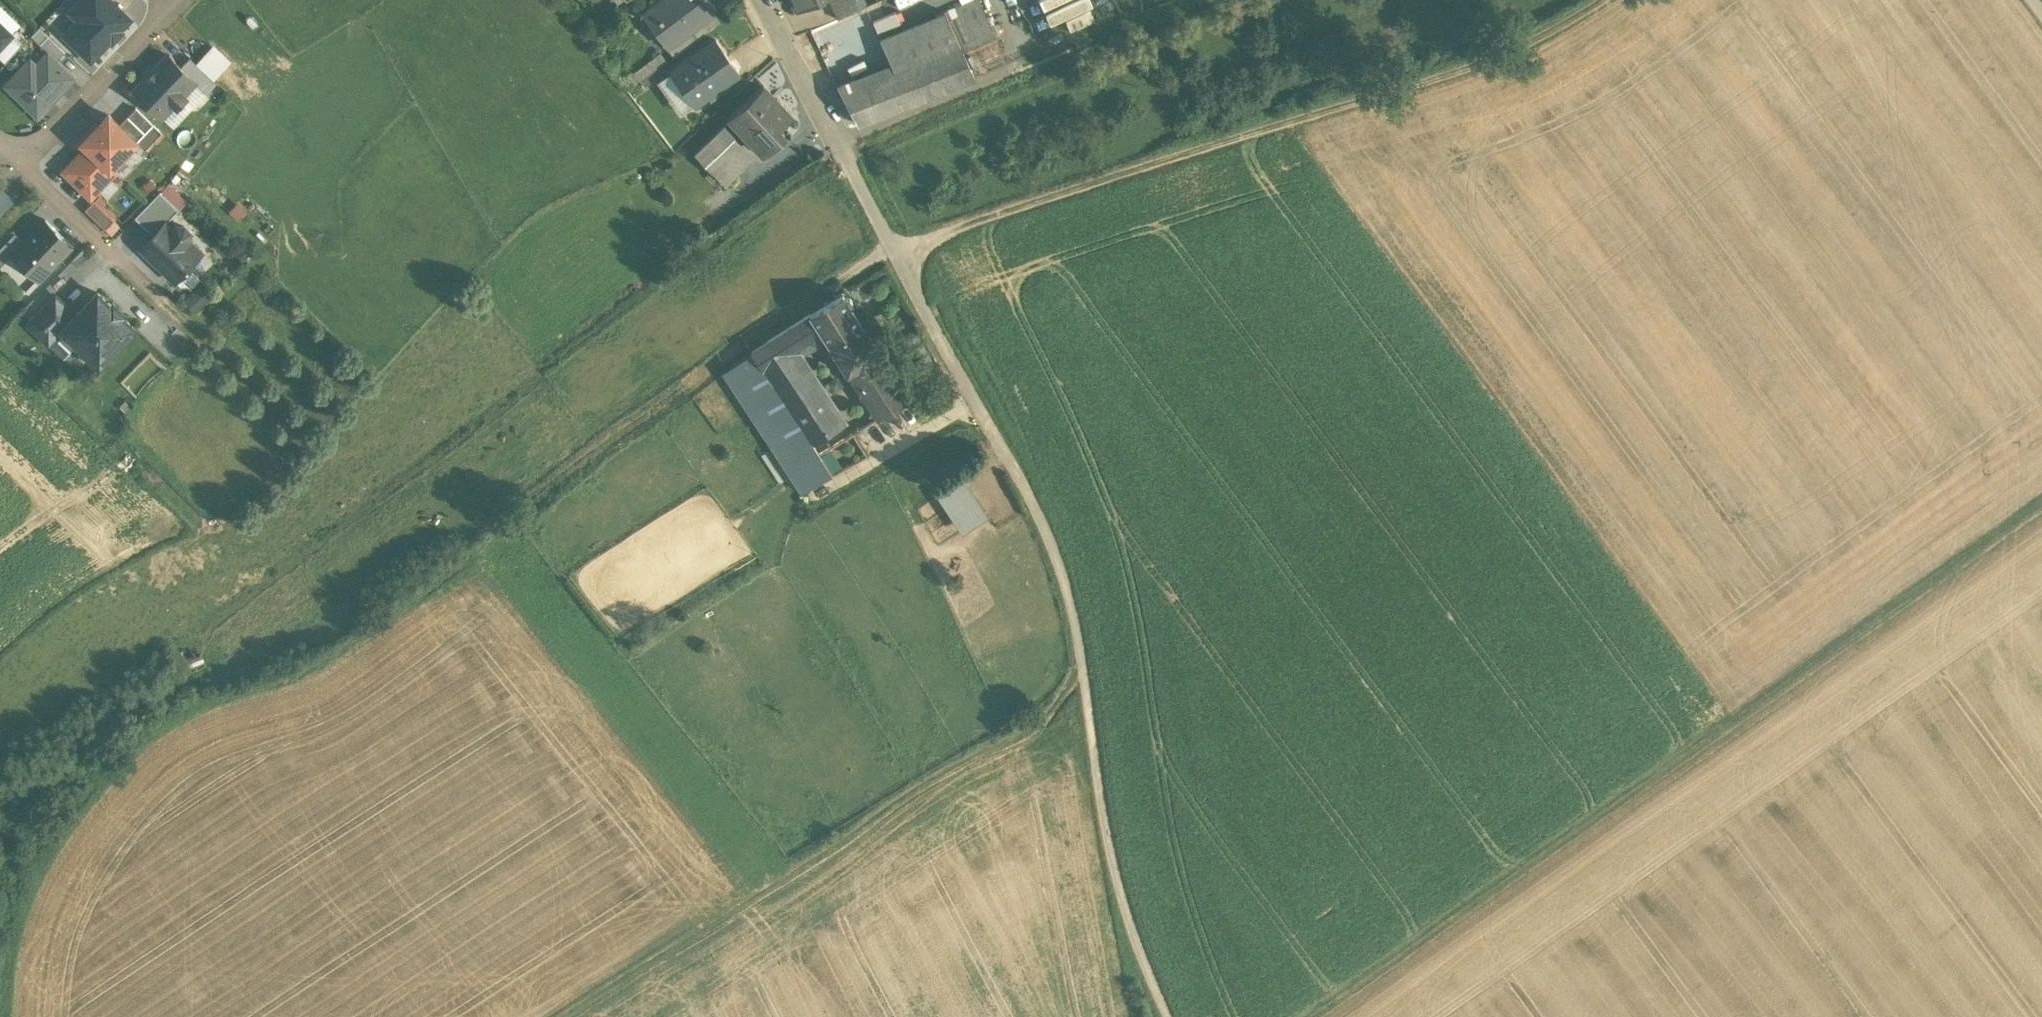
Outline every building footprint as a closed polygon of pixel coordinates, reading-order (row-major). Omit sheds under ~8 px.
[(89,59),(129,19),(122,13),(109,0),(82,0),(78,4),(87,13),(65,35),(89,59)] [(122,13),(134,0),(109,0),(122,13)] [(709,0),(661,0),(642,14),(644,15),(648,12),(669,41),(665,44),(666,46),(713,10),(715,9),(709,0)] [(798,9),(817,0),(793,0),(798,9)] [(837,18),(866,5),(864,0),(829,0),(837,18)] [(944,14),(963,54),(996,41),(978,0),(976,0),(944,14)] [(665,44),(662,46),(671,57),(721,20),(713,10),(666,46),(665,44)] [(856,13),(839,20),(852,46),(869,39),(856,13)] [(879,41),(890,66),(836,87),(858,129),(975,81),(963,54),(944,14),(879,41)] [(839,20),(811,33),(822,60),(852,46),(839,20)] [(12,35),(0,24),(0,47),(12,35)] [(31,36),(57,61),(65,52),(40,27),(31,36)] [(0,47),(0,57),(5,62),(27,39),(17,29),(12,35),(0,47)] [(715,40),(670,72),(693,104),(738,71),(715,40)] [(625,90),(671,57),(662,46),(616,79),(625,90)] [(23,66),(6,85),(38,115),(74,77),(57,61),(48,52),(29,71),(23,66)] [(167,53),(134,88),(163,115),(174,104),(176,106),(187,95),(184,92),(196,81),(181,67),(167,53)] [(190,57),(181,67),(196,81),(207,92),(216,82),(190,57)] [(693,104),(670,72),(655,83),(678,115),(693,104)] [(764,86),(726,122),(761,160),(786,136),(780,130),(793,117),(764,86)] [(136,107),(119,124),(137,141),(145,149),(162,131),(136,107)] [(83,142),(87,146),(110,168),(137,141),(119,124),(109,115),(83,142)] [(728,192),(761,160),(726,122),(693,157),(728,192)] [(115,173),(110,168),(87,146),(63,171),(91,198),(115,173)] [(159,191),(134,217),(153,235),(165,223),(178,210),(159,191)] [(97,195),(84,209),(106,228),(118,214),(97,195)] [(24,242),(11,255),(37,279),(71,244),(45,219),(24,242)] [(153,235),(146,242),(147,253),(175,280),(186,268),(186,269),(188,267),(188,266),(198,255),(185,242),(189,238),(189,231),(184,226),(177,226),(173,230),(165,223),(153,235)] [(0,249),(0,266),(11,255),(24,242),(15,233),(0,249)] [(195,285),(180,300),(192,312),(207,297),(195,285)] [(110,305),(97,292),(75,315),(61,330),(99,366),(134,328),(122,316),(116,316),(110,310),(110,305)] [(55,296),(28,324),(48,344),(61,330),(75,315),(55,296)] [(825,347),(846,381),(881,360),(850,312),(851,311),(852,309),(852,307),(851,305),(851,304),(849,303),(848,302),(846,301),(844,302),(841,298),(808,320),(825,347)] [(803,361),(825,347),(808,320),(753,356),(770,383),(737,404),(800,504),(832,484),(832,485),(868,464),(803,361)] [(770,383),(753,356),(720,378),(737,404),(770,383)] [(877,427),(910,406),(881,360),(846,381),(877,427)] [(941,499),(965,537),(989,521),(965,484),(941,499)]
